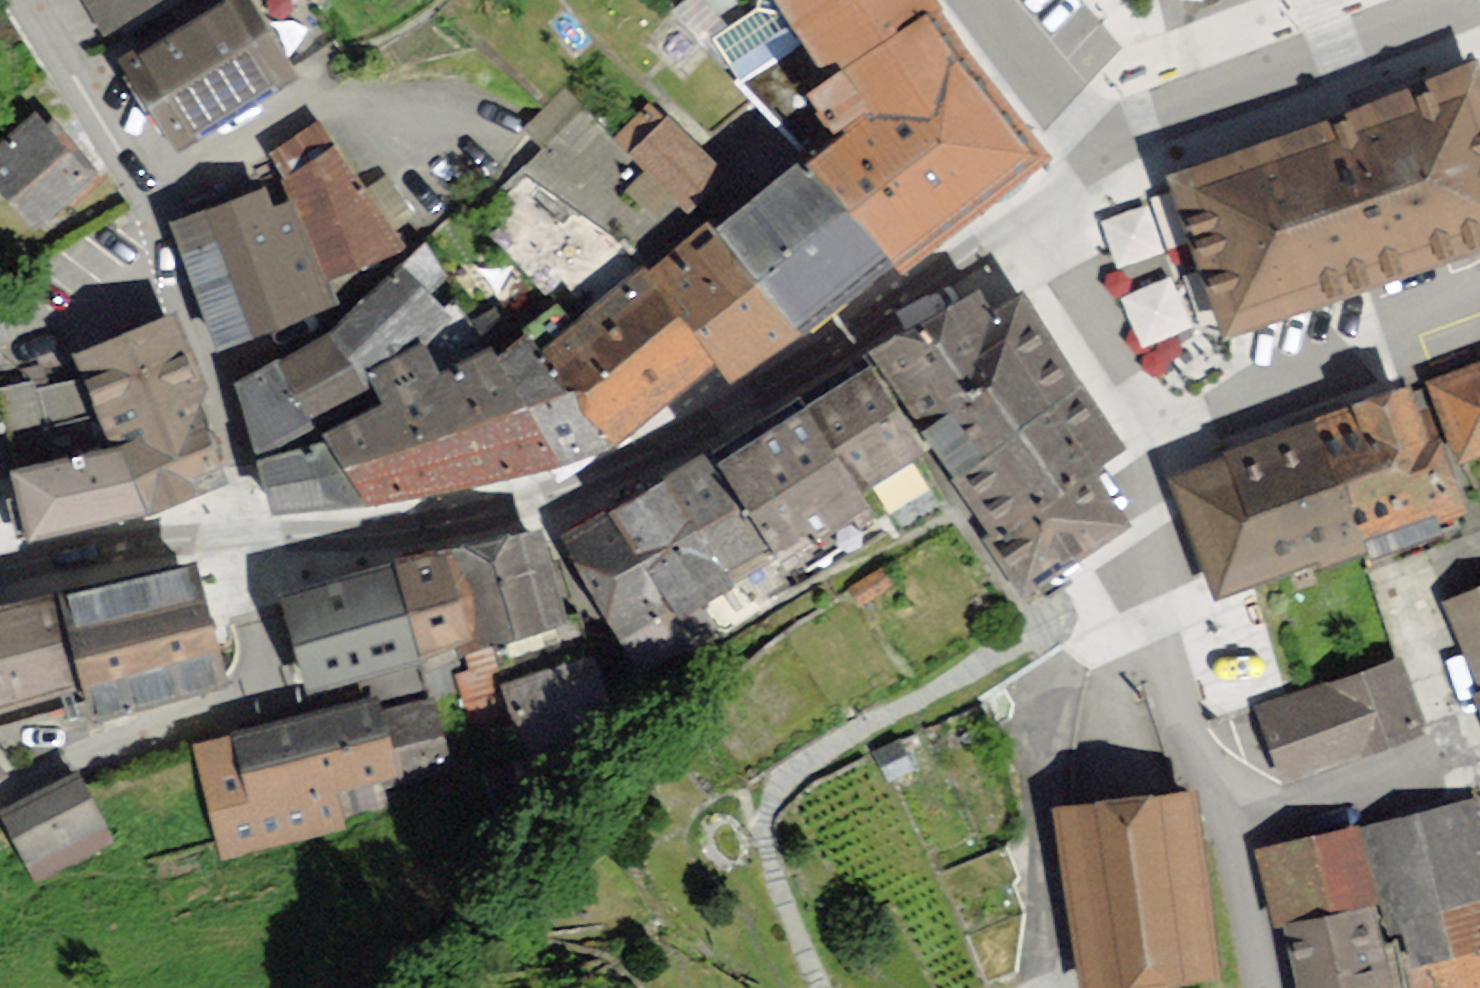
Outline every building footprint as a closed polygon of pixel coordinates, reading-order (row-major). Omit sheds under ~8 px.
[(146,0),(87,0),(102,26),(146,0)] [(176,143),(289,77),(243,0),(235,0),(129,63),(176,143)] [(913,0),(766,0),(825,79),(872,113),(805,164),(896,265),(1051,159),(913,0)] [(1168,172),(1227,329),(1479,235),(1479,114),(1461,64),(1168,172)] [(616,134),(678,192),(713,154),(651,97),(616,134)] [(37,117),(0,148),(0,178),(36,221),(88,177),(37,117)] [(322,127),(275,150),(332,274),(394,249),(322,127)] [(803,336),(896,265),(805,164),(801,159),(715,229),(803,336)] [(265,196),(181,226),(223,341),(328,303),(292,205),(271,212),(265,196)] [(731,382),(803,336),(715,229),(709,221),(649,271),(716,365),(731,382)] [(716,365),(649,271),(644,265),(541,351),(613,448),(716,365)] [(299,339),(238,371),(256,438),(302,421),(413,373),(404,352),(433,316),(375,276),(299,339)] [(1023,291),(994,308),(982,287),(862,358),(868,368),(933,448),(1025,603),(1132,526),(1093,473),(1116,456),(1126,448),(1023,291)] [(117,447),(151,516),(228,484),(176,311),(73,354),(117,447)] [(413,373),(302,421),(368,507),(560,467),(613,448),(541,351),(530,330),(413,373)] [(1471,459),(1479,455),(1479,360),(1440,374),(1471,459)] [(933,448),(868,368),(806,408),(860,494),(933,448)] [(1409,386),(1313,420),(1337,489),(1348,485),(1371,553),(1371,560),(1442,534),(1438,524),(1469,513),(1441,440),(1430,443),(1411,393),(1409,386)] [(860,494),(806,408),(715,465),(777,559),(868,506),(860,494)] [(1313,420),(1163,471),(1215,604),(1371,553),(1348,485),(1337,489),(1313,420)] [(368,507),(302,421),(256,438),(274,516),(368,507)] [(12,472),(29,541),(151,516),(117,447),(12,472)] [(676,622),(777,559),(715,465),(706,452),(610,514),(669,611),(676,622)] [(620,640),(669,611),(610,514),(559,541),(620,640)] [(541,529),(447,550),(480,652),(569,623),(541,529)] [(476,642),(447,550),(394,564),(420,660),(476,642)] [(232,687),(196,564),(55,594),(82,689),(92,720),(232,687)] [(394,564),(281,597),(308,695),(420,660),(394,564)] [(1442,603),(1479,691),(1479,586),(1442,603)] [(0,606),(0,710),(82,689),(55,594),(0,606)] [(1267,705),(1294,777),(1417,731),(1400,655),(1267,705)] [(1472,696),(1479,716),(1479,693),(1472,696)] [(369,703),(186,749),(215,863),(338,832),(333,810),(446,782),(426,702),(372,716),(369,703)] [(75,779),(4,817),(27,860),(98,821),(75,779)] [(1083,987),(1125,987),(1212,978),(1190,795),(1062,811),(1083,987)] [(1362,830),(1402,973),(1479,952),(1479,797),(1362,830)] [(1353,836),(1264,856),(1280,925),(1368,905),(1353,836)] [(1303,987),(1390,987),(1374,913),(1291,931),(1303,987)]
